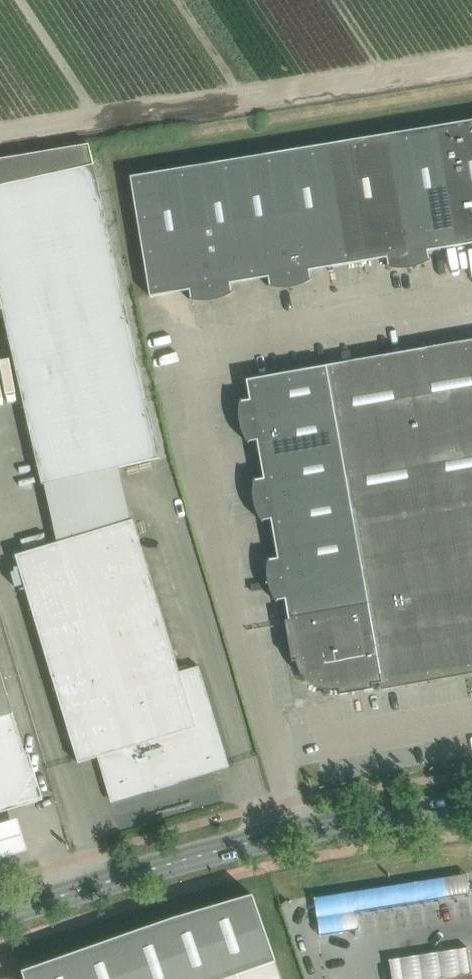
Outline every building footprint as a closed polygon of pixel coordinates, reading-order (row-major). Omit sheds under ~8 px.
[(436,126),(456,246),(471,244),(471,120),(436,126)] [(436,126),(387,134),(409,266),(423,264),(430,260),(430,258),(429,259),(427,251),(456,246),(436,126)] [(387,134),(328,144),(348,264),(387,258),(388,266),(387,265),(386,267),(395,269),(409,266),(387,134)] [(0,159),(0,310),(2,310),(57,542),(14,556),(77,763),(97,757),(109,798),(148,786),(149,792),(179,783),(177,777),(226,762),(227,767),(229,767),(198,666),(179,672),(133,519),(131,520),(119,467),(159,458),(88,144),(0,159)] [(328,144),(269,154),(290,286),(304,283),(308,282),(312,279),(311,278),(310,278),(309,270),(348,264),(328,144)] [(269,154),(229,160),(249,280),(268,277),(269,285),(268,285),(268,286),(272,287),(277,288),(290,286),(269,154)] [(229,160),(190,167),(212,299),(225,297),(229,295),(233,292),(232,291),(231,291),(230,283),(249,280),(229,160)] [(130,176),(146,277),(149,297),(189,290),(191,298),(189,298),(189,300),(193,301),(198,301),(212,299),(190,167),(130,176)] [(386,355),(442,674),(445,674),(445,673),(471,668),(471,385),(464,341),(386,355)] [(285,620),(285,624),(286,628),(290,628),(294,652),(290,653),(292,661),(300,659),(301,662),(302,665),(303,668),(304,670),(306,672),(308,675),(309,677),(312,679),(314,680),(316,682),(319,683),(321,684),(324,685),(327,686),(330,686),(333,686),(335,686),(338,686),(340,694),(348,693),(347,689),(364,687),(365,690),(372,689),(372,684),(379,683),(380,685),(386,684),(386,683),(439,674),(439,675),(442,674),(386,355),(326,366),(333,406),(340,445),(347,485),(354,524),(361,564),(367,603),(288,617),(288,619),(285,620)] [(239,408),(241,422),(333,406),(326,366),(246,380),(249,400),(242,401),(242,400),(240,399),(239,404),(239,408)] [(333,406),(241,422),(243,436),(246,440),(248,443),(249,442),(249,441),(257,440),(260,459),(340,445),(333,406)] [(253,487),(255,501),(347,485),(340,445),(260,459),(263,479),(255,480),(256,479),(254,478),(253,487)] [(347,485),(255,501),(257,514),(259,518),(262,522),(263,521),(263,520),(271,519),(274,538),(354,524),(347,485)] [(267,567),(269,581),(361,564),(354,524),(274,538),(278,558),(270,559),(270,558),(268,558),(267,563),(267,567)] [(361,564),(269,581),(272,594),(276,602),(277,601),(278,600),(285,599),(288,617),(367,603),(361,564)] [(38,797),(0,671),(0,808),(38,797)] [(0,815),(0,850),(28,841),(26,835),(21,816),(19,810),(0,815)] [(296,886),(295,886),(293,886),(292,887),(291,887),(289,888),(288,889),(287,889),(287,890),(285,891),(285,892),(284,893),(283,895),(283,896),(282,897),(282,898),(282,900),(282,901),(282,902),(282,903),(282,904),(282,905),(282,906),(282,907),(284,915),(304,913),(306,912),(306,913),(471,890),(471,861),(296,886)] [(252,894),(175,917),(22,971),(25,978),(282,978),(252,894)] [(391,955),(394,978),(419,978),(471,974),(469,947),(391,955)]
